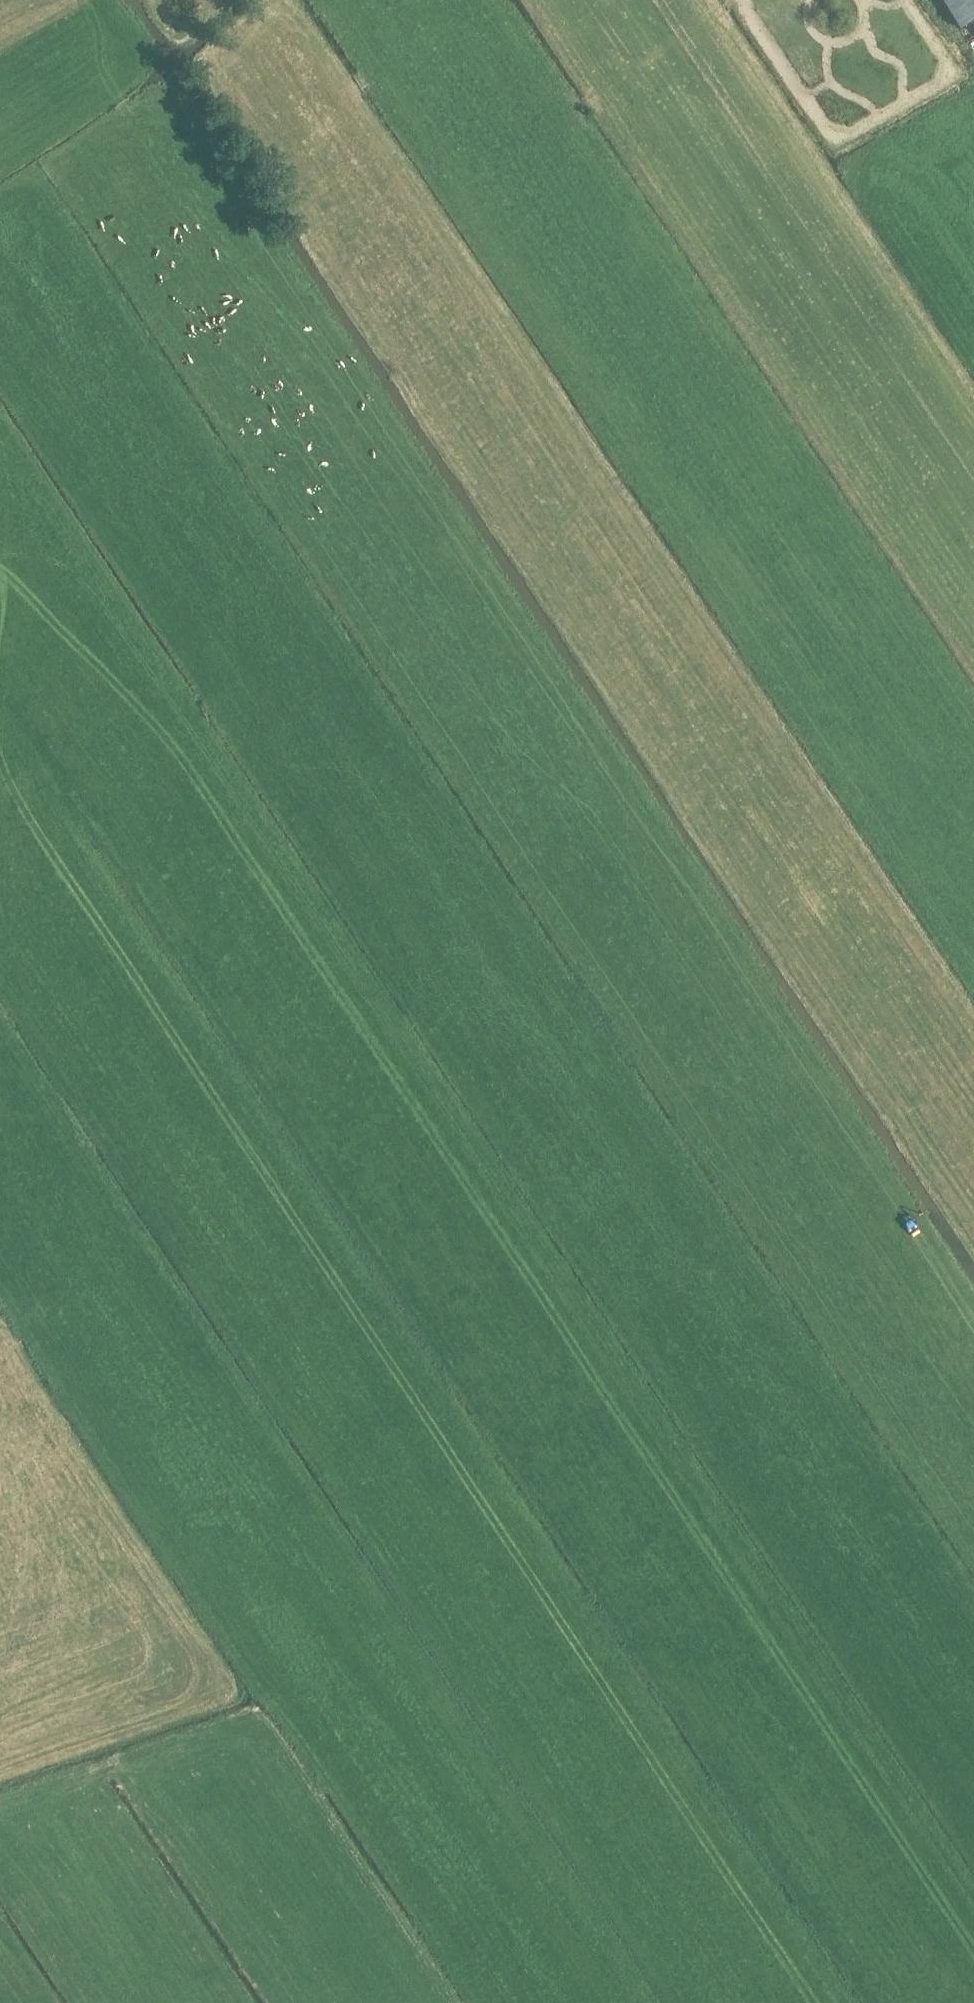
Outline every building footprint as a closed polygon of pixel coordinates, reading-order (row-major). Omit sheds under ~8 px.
[(961,29),(973,22),(973,0),(943,0),(961,29)]
